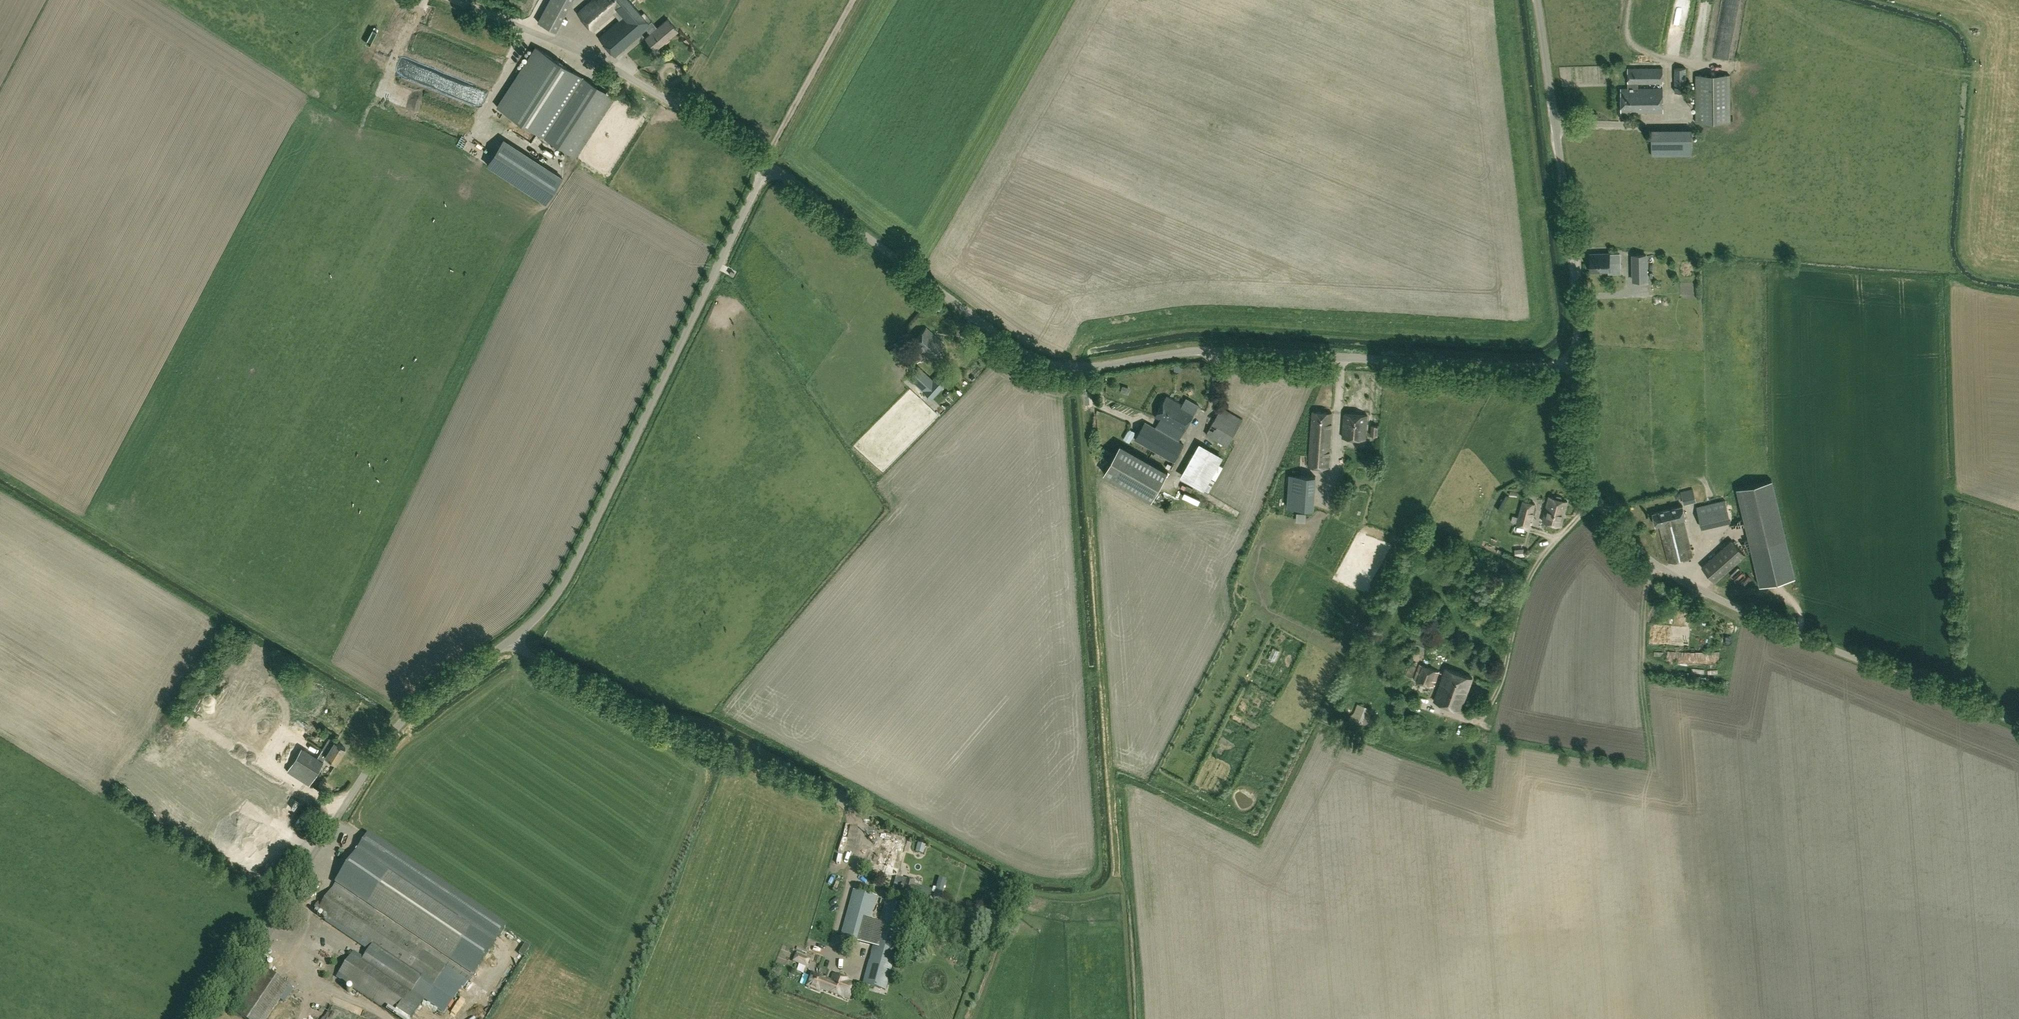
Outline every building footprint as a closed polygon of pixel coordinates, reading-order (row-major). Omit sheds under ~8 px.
[(562,28),(574,0),(553,0),(544,21),(562,28)] [(653,22),(652,20),(651,21),(644,11),(642,14),(630,0),(591,0),(578,11),(593,29),(619,8),(622,13),(621,14),(623,16),(599,36),(615,55),(646,29),(653,22)] [(658,27),(653,22),(646,29),(650,33),(646,37),(656,49),(678,31),(668,19),(658,27)] [(497,107),(575,158),(614,98),(536,47),(497,107)] [(472,74),(480,78),(488,59),(475,54),(469,68),(474,70),(472,74)] [(1663,66),(1627,69),(1628,87),(1620,87),(1622,112),(1663,109),(1661,86),(1634,88),(1634,82),(1664,80),(1663,66)] [(1674,67),(1674,91),(1686,91),(1686,68),(1674,67)] [(1695,75),(1696,122),(1730,121),(1730,75),(1695,75)] [(409,109),(429,115),(431,109),(411,103),(409,109)] [(374,104),(374,113),(387,113),(388,105),(374,104)] [(453,141),(451,130),(443,132),(445,142),(453,141)] [(1694,131),(1655,133),(1656,156),(1695,154),(1694,131)] [(562,178),(500,139),(484,165),(545,204),(562,178)] [(555,154),(561,157),(564,152),(558,149),(555,154)] [(1611,253),(1591,253),(1591,271),(1611,271),(1611,264),(1618,264),(1618,258),(1611,258),(1611,253)] [(1647,254),(1634,255),(1634,279),(1647,279),(1647,254)] [(943,344),(927,328),(913,342),(915,344),(913,346),(920,353),(922,351),(930,358),(943,344)] [(912,345),(906,351),(916,361),(922,355),(920,353),(913,346),(912,345)] [(932,379),(919,367),(909,377),(931,398),(950,377),(941,369),(932,379)] [(1175,461),(1184,444),(1169,436),(1174,427),(1183,432),(1195,411),(1167,395),(1155,416),(1165,422),(1160,431),(1145,422),(1135,439),(1175,461)] [(1227,446),(1243,419),(1222,407),(1206,434),(1227,446)] [(1309,466),(1328,467),(1332,412),(1313,411),(1309,466)] [(1368,415),(1345,413),(1342,437),(1365,439),(1368,415)] [(1371,425),(1370,435),(1378,435),(1379,425),(1371,425)] [(1130,429),(1124,439),(1131,443),(1137,433),(1130,429)] [(1169,471),(1120,445),(1105,474),(1153,500),(1169,471)] [(1208,454),(1222,460),(1224,455),(1210,449),(1208,454)] [(1207,474),(1204,479),(1196,474),(1192,481),(1190,480),(1186,486),(1198,493),(1209,475),(1207,474)] [(1288,506),(1314,508),(1316,476),(1290,474),(1288,506)] [(1772,480),(1737,488),(1760,585),(1795,577),(1772,480)] [(1689,502),(1699,501),(1698,494),(1688,495),(1689,502)] [(1549,496),(1547,502),(1542,521),(1561,525),(1567,500),(1561,499),(1561,497),(1560,495),(1557,495),(1555,496),(1555,497),(1549,496)] [(1529,527),(1534,503),(1523,500),(1517,524),(1529,527)] [(1702,526),(1720,522),(1718,511),(1727,509),(1725,500),(1698,506),(1702,526)] [(1683,505),(1653,513),(1656,525),(1659,524),(1668,561),(1692,556),(1683,518),(1686,517),(1683,505)] [(1732,540),(1702,566),(1715,581),(1745,555),(1732,540)] [(1418,637),(1415,646),(1424,649),(1427,641),(1418,637)] [(1410,661),(1404,676),(1411,678),(1416,663),(1410,661)] [(1413,679),(1433,686),(1435,679),(1436,680),(1440,671),(1420,663),(1413,679)] [(1446,667),(1441,681),(1434,699),(1460,710),(1473,677),(1446,667)] [(1373,710),(1356,703),(1348,721),(1368,728),(1373,710)] [(348,740),(353,748),(357,746),(353,737),(348,740)] [(287,773),(309,787),(327,758),(337,764),(347,749),(335,742),(328,755),(322,751),(317,759),(302,750),(287,773)] [(217,770),(231,778),(236,769),(222,762),(217,770)] [(286,815),(295,806),(286,797),(277,806),(286,815)] [(252,837),(271,848),(276,839),(258,828),(252,837)] [(396,1016),(400,1018),(412,1018),(428,996),(415,988),(421,979),(433,988),(447,967),(432,956),(436,950),(474,975),(507,925),(370,833),(336,883),(383,915),(379,921),(332,890),(322,906),(318,903),(315,909),(379,951),(371,963),(354,952),(338,977),(396,1016)] [(873,870),(898,876),(899,869),(893,867),(898,849),(903,850),(906,838),(895,835),(894,840),(885,838),(879,864),(875,863),(873,870)] [(918,843),(915,852),(923,854),(925,845),(918,843)] [(913,885),(914,880),(907,877),(905,883),(902,882),(899,892),(917,897),(920,887),(919,887),(913,885)] [(936,878),(930,898),(937,900),(943,880),(936,878)] [(917,897),(928,900),(930,890),(920,887),(917,897)] [(864,944),(870,920),(877,896),(854,890),(841,937),(864,944)] [(870,920),(864,944),(872,947),(862,984),(886,991),(909,905),(886,899),(879,922),(870,920)] [(803,956),(795,953),(792,961),(800,963),(803,956)] [(834,959),(830,968),(842,973),(846,964),(834,959)] [(329,974),(334,966),(327,961),(322,969),(329,974)] [(234,1012),(244,1018),(267,1018),(290,986),(264,969),(234,1012)] [(820,989),(827,992),(834,975),(833,974),(829,983),(823,980),(824,978),(811,973),(806,986),(819,991),(820,989)] [(834,975),(827,992),(842,998),(843,997),(848,999),(854,984),(849,982),(849,981),(834,975)]
